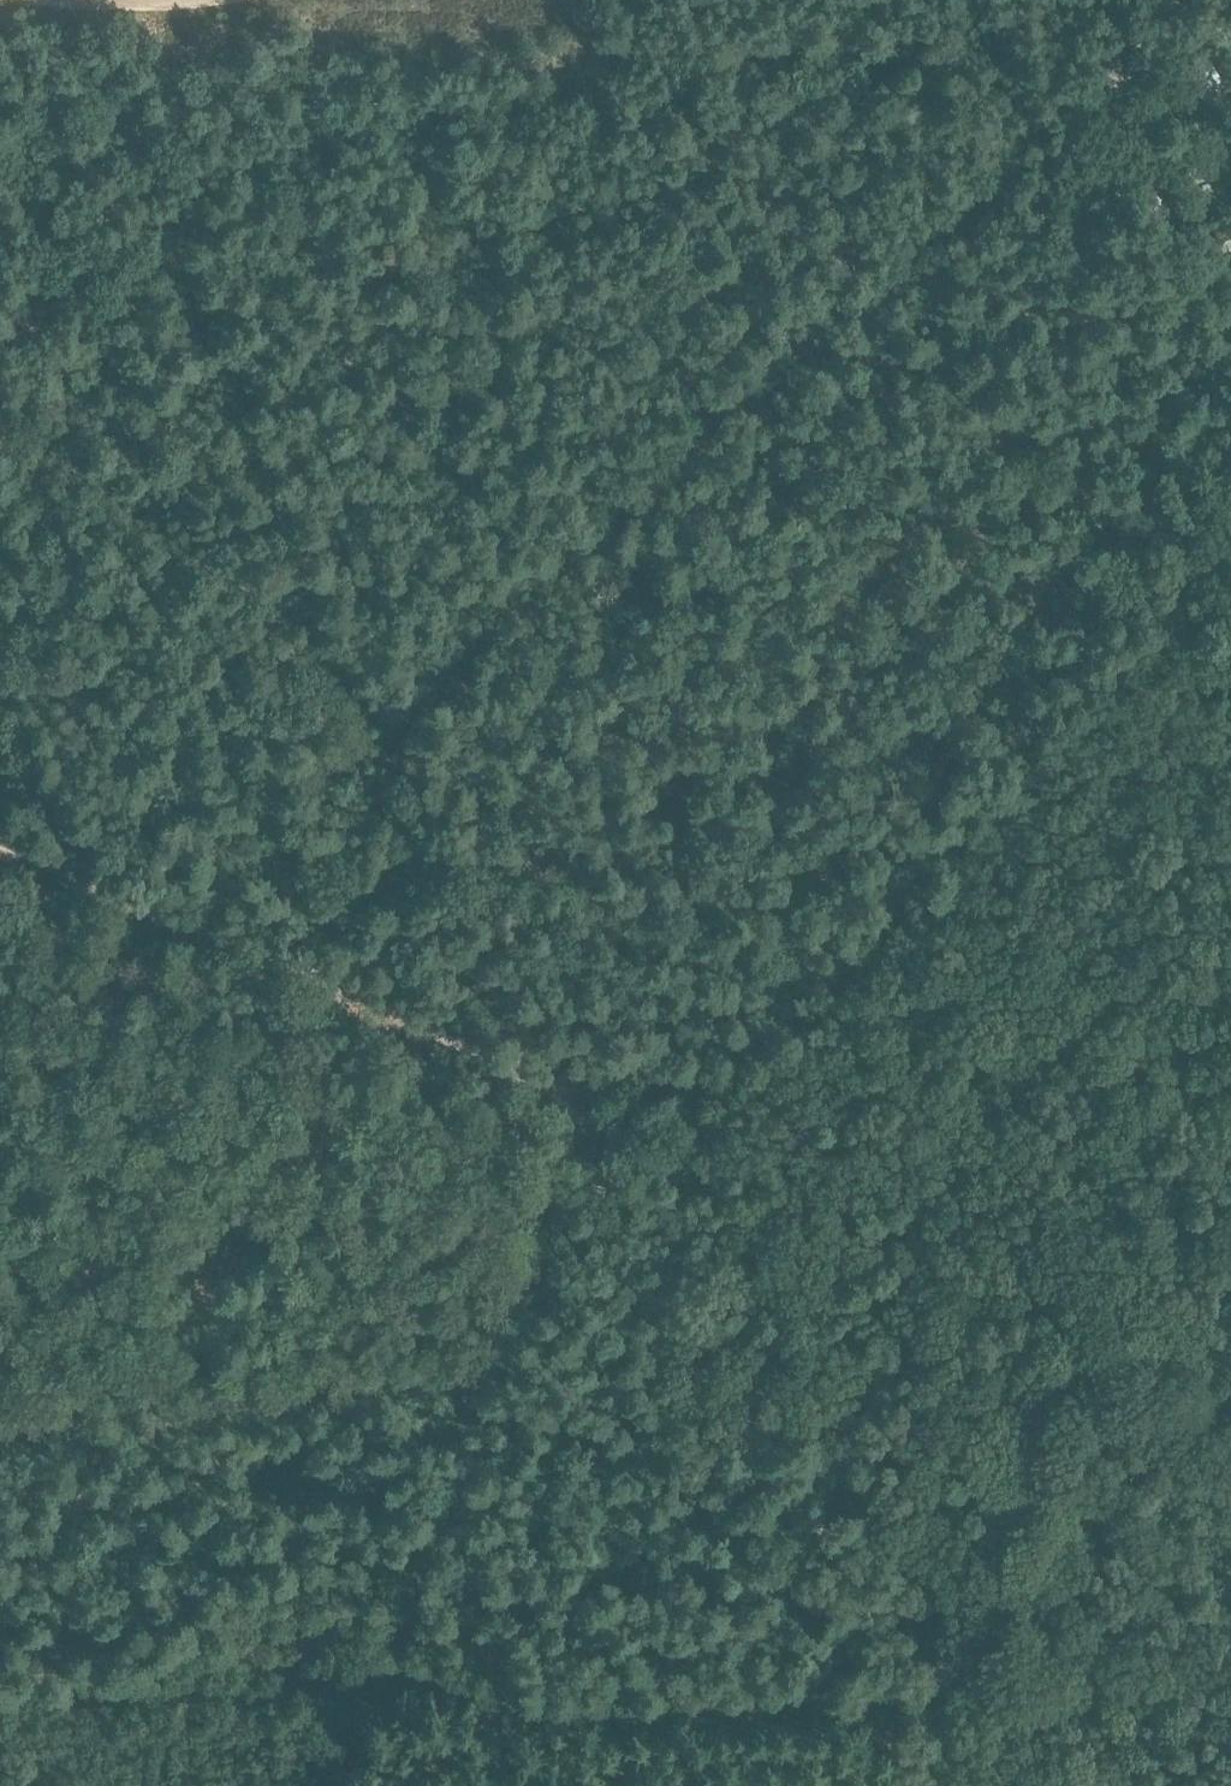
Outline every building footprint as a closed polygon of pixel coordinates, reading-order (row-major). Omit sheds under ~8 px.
[(1205,53),(1184,66),(1191,78),(1190,79),(1204,100),(1205,99),(1213,111),(1230,100),(1230,94),(1205,53)] [(1198,139),(1192,127),(1178,134),(1184,146),(1198,139)] [(1230,167),(1230,140),(1178,154),(1185,179),(1230,167)]
